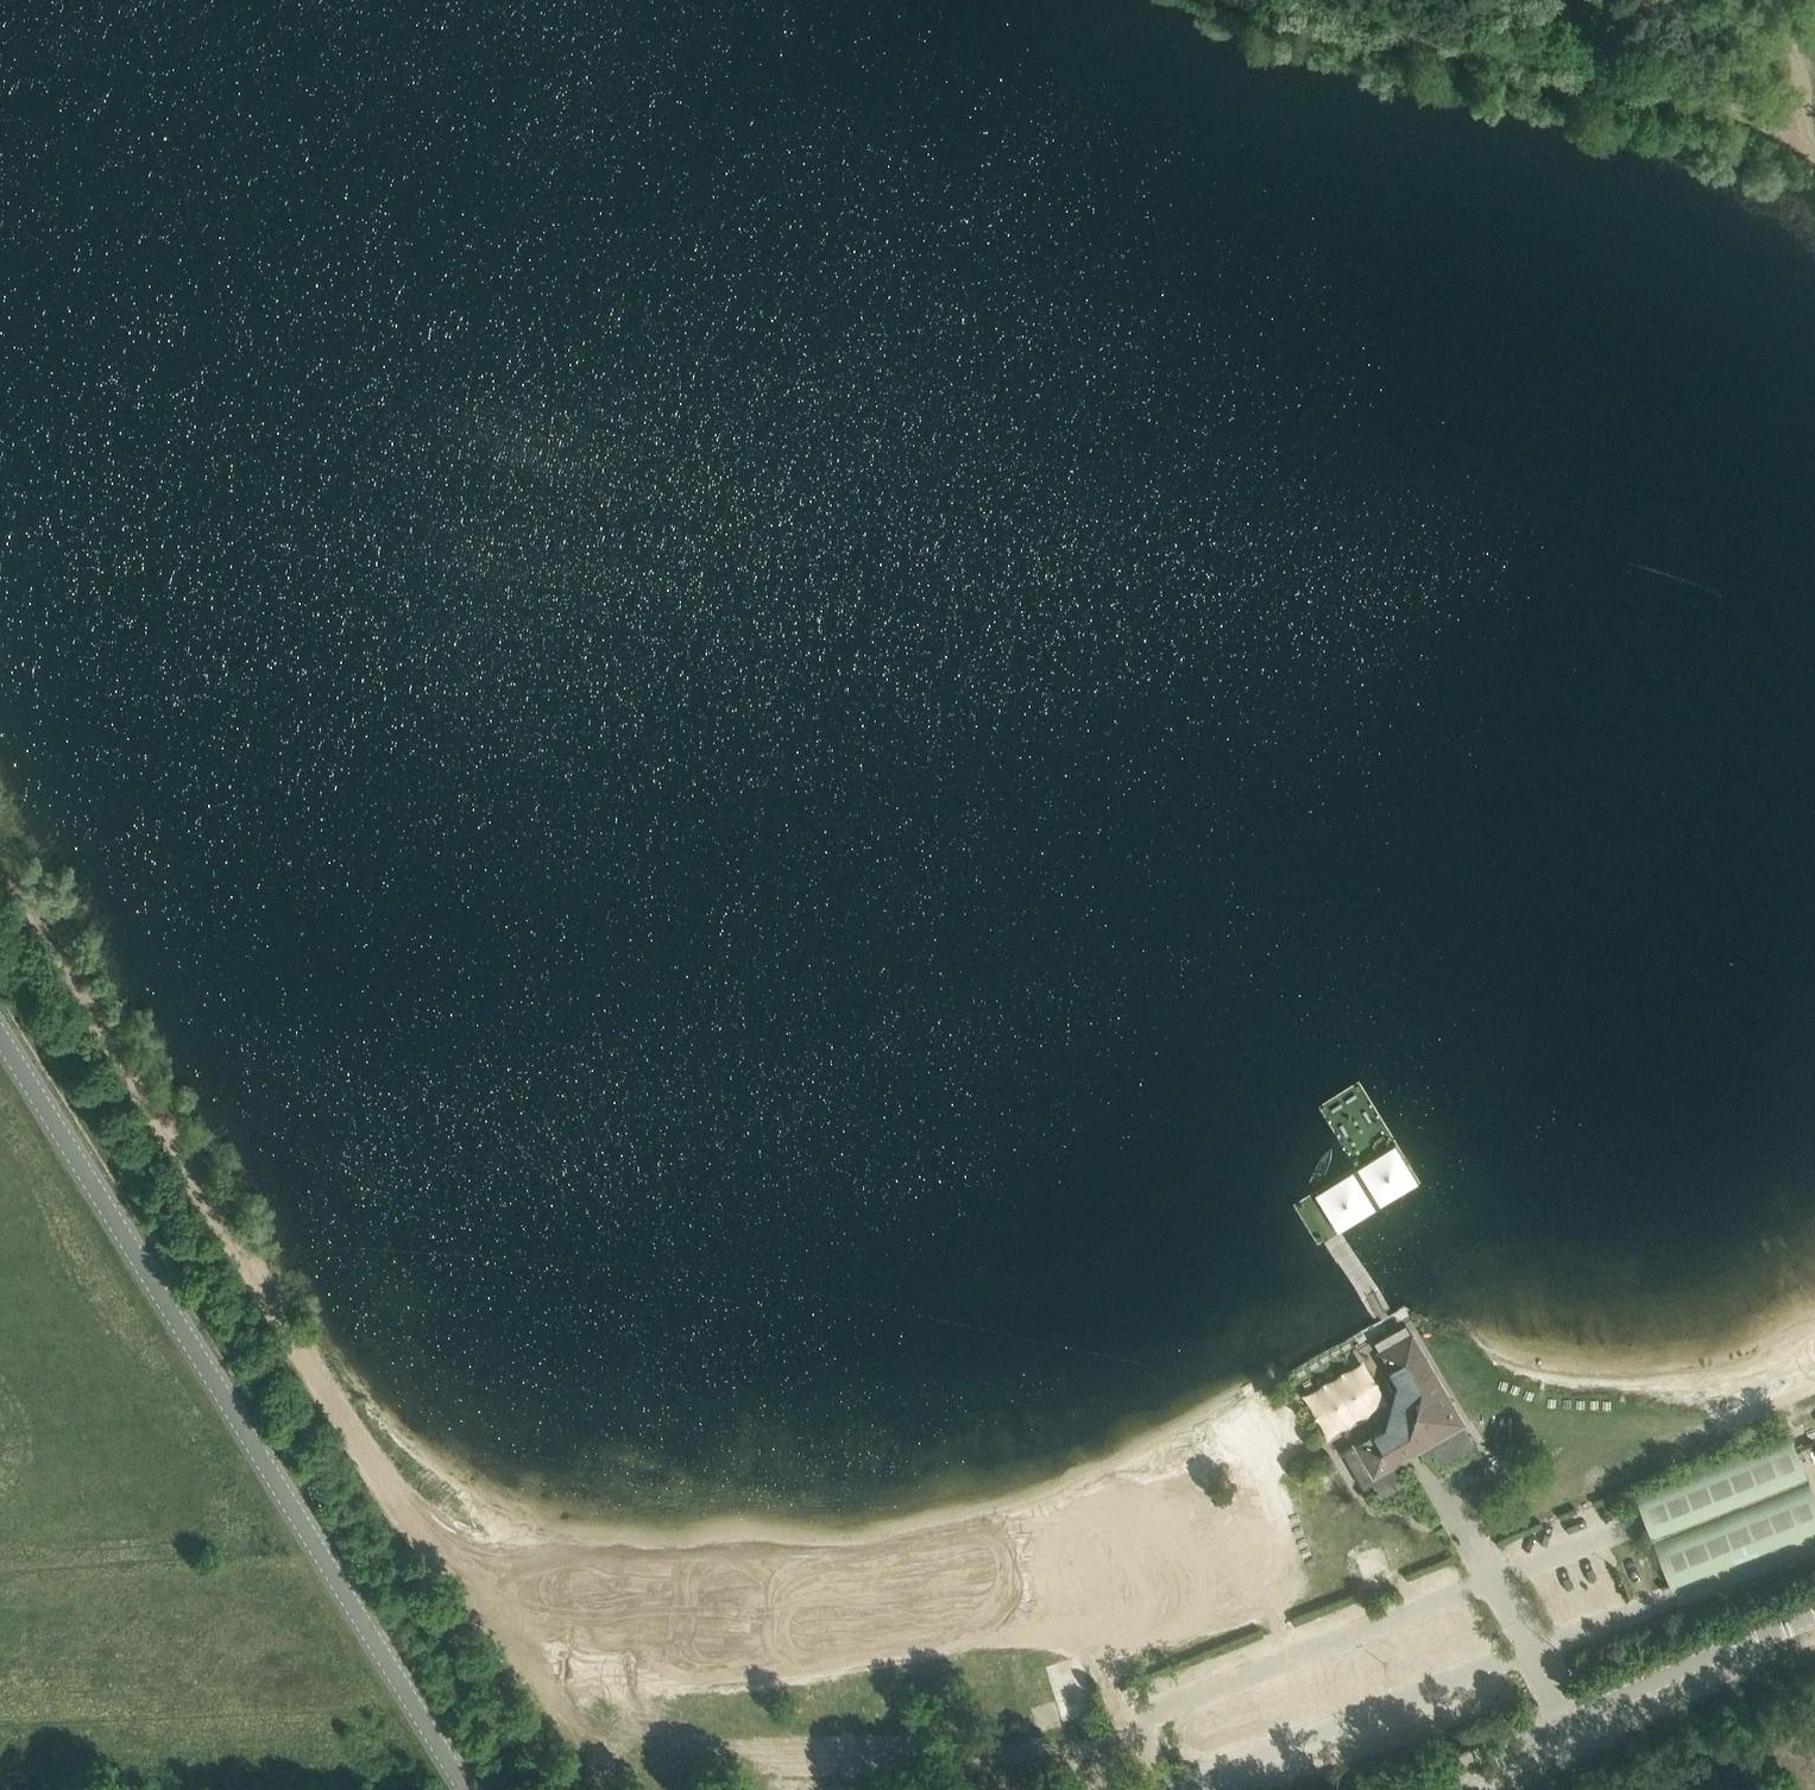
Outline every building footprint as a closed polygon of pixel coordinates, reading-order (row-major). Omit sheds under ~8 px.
[(1411,1335),(1391,1346),(1382,1351),(1407,1395),(1392,1403),(1401,1418),(1357,1442),(1360,1447),(1347,1454),(1365,1487),(1374,1482),(1381,1494),(1407,1479),(1403,1471),(1410,1466),(1404,1455),(1418,1446),(1424,1457),(1433,1452),(1438,1462),(1473,1442),(1411,1335)] [(1789,1428),(1632,1489),(1670,1586),(1814,1530),(1814,1496),(1789,1428)] [(1088,1693),(1062,1698),(1065,1716),(1092,1711),(1088,1693)]
